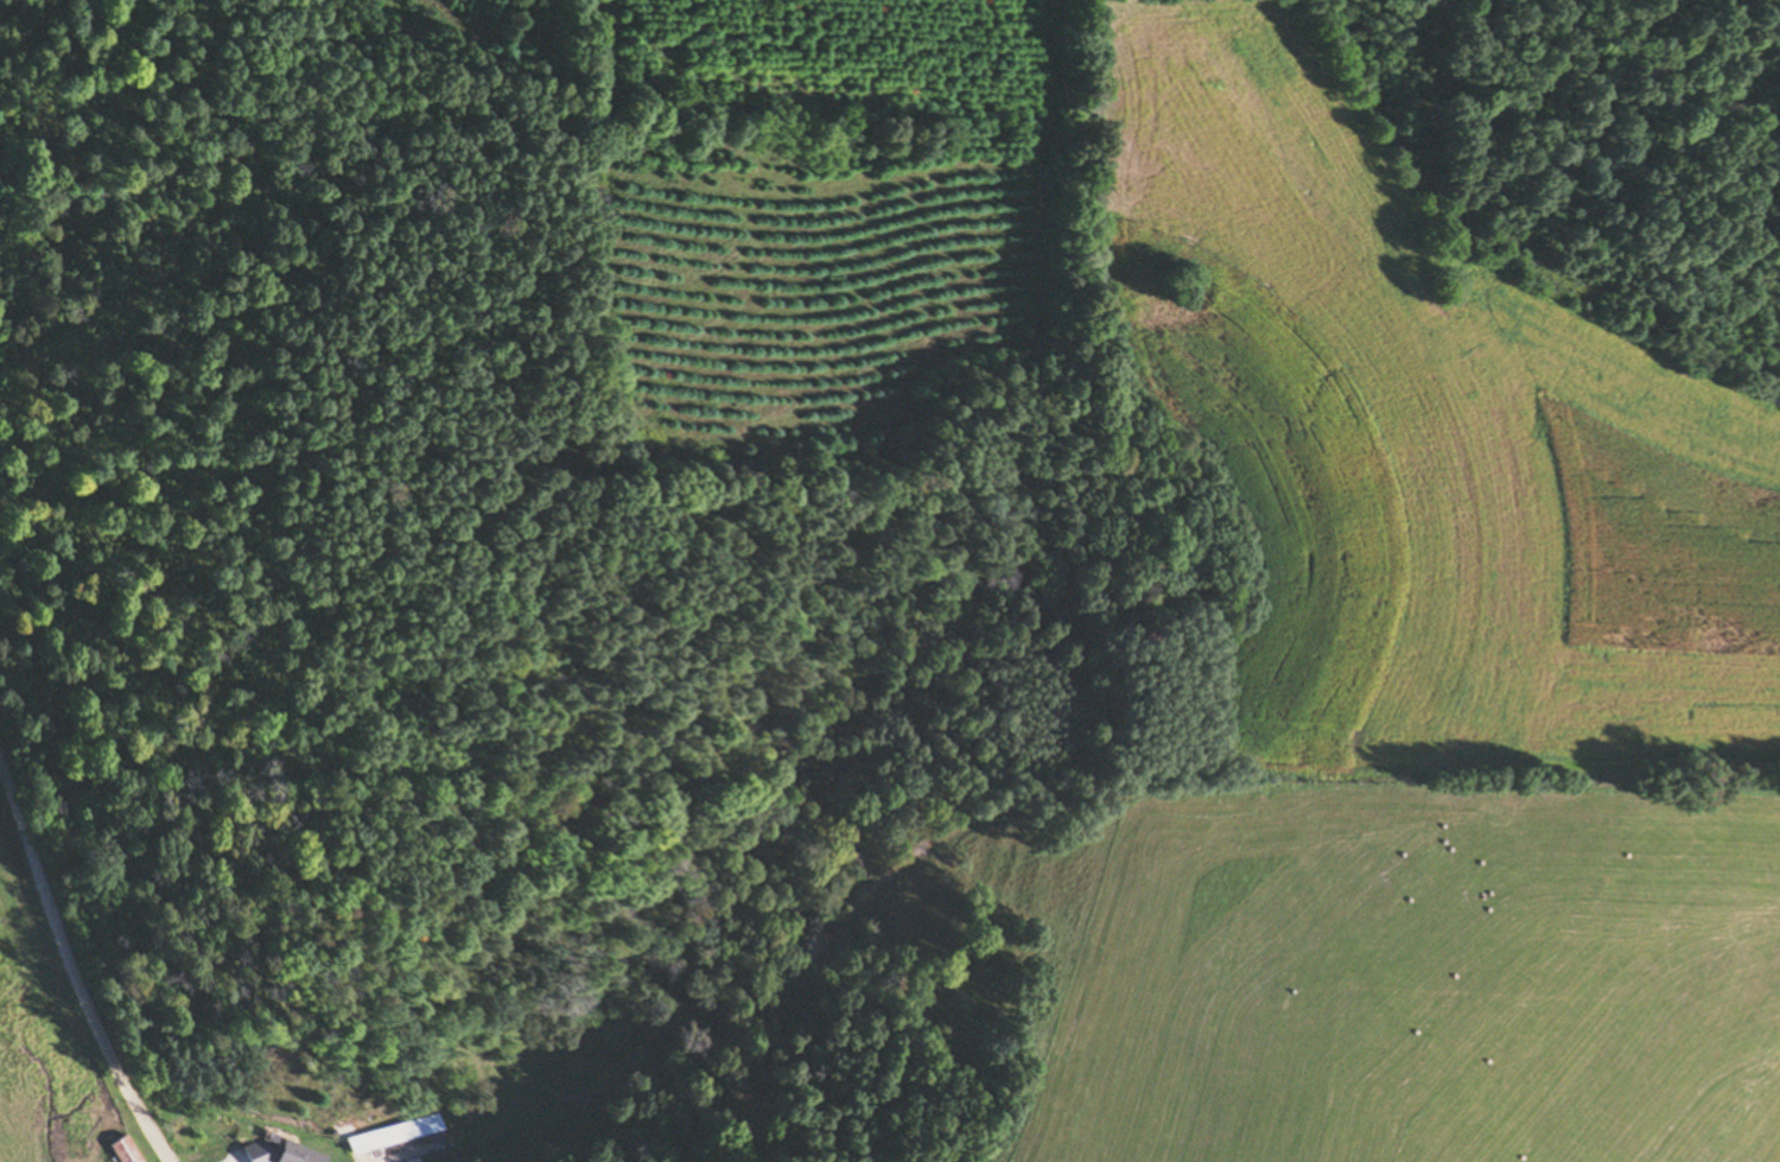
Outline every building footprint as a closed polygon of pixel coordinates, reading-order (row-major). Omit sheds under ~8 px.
[(353,1161),(386,1161),(447,1148),(440,1115),(347,1136),(353,1161)] [(325,1159),(257,1134),(247,1160),(253,1161),(324,1161),(325,1159)] [(117,1161),(141,1161),(127,1136),(108,1145),(117,1161)]
